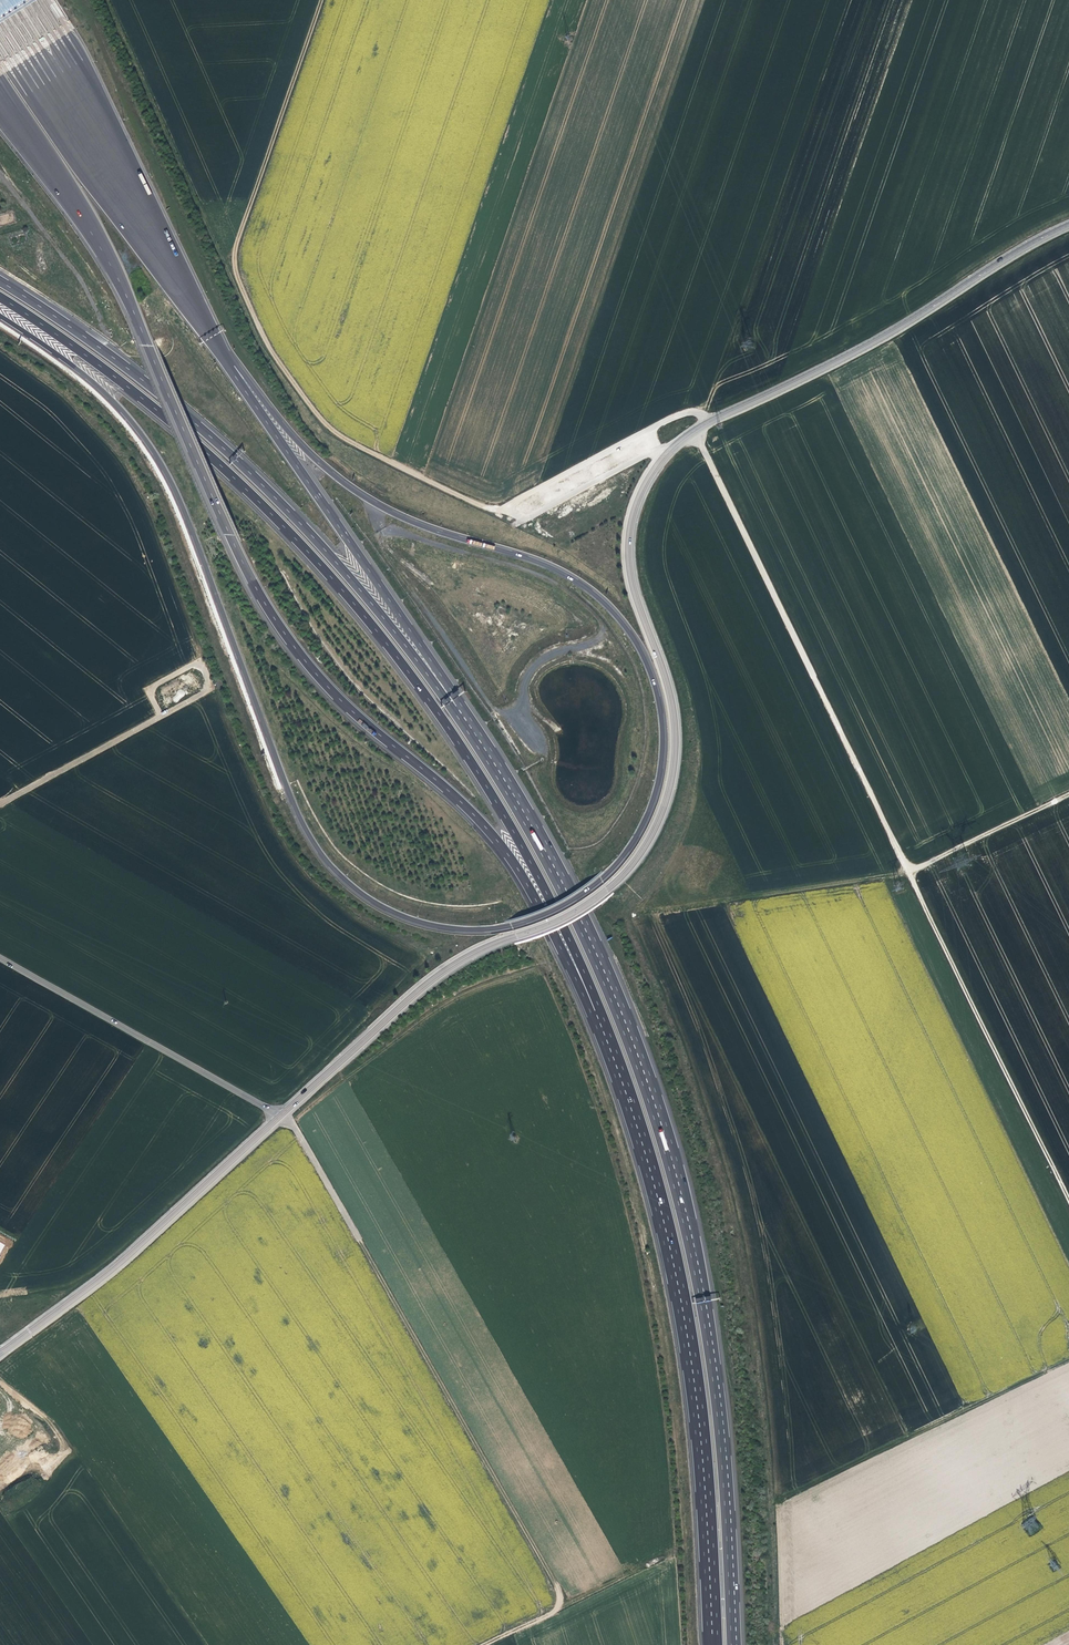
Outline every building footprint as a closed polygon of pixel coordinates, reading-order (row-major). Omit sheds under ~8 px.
[(38,0),(0,0),(0,24),(38,0)]
